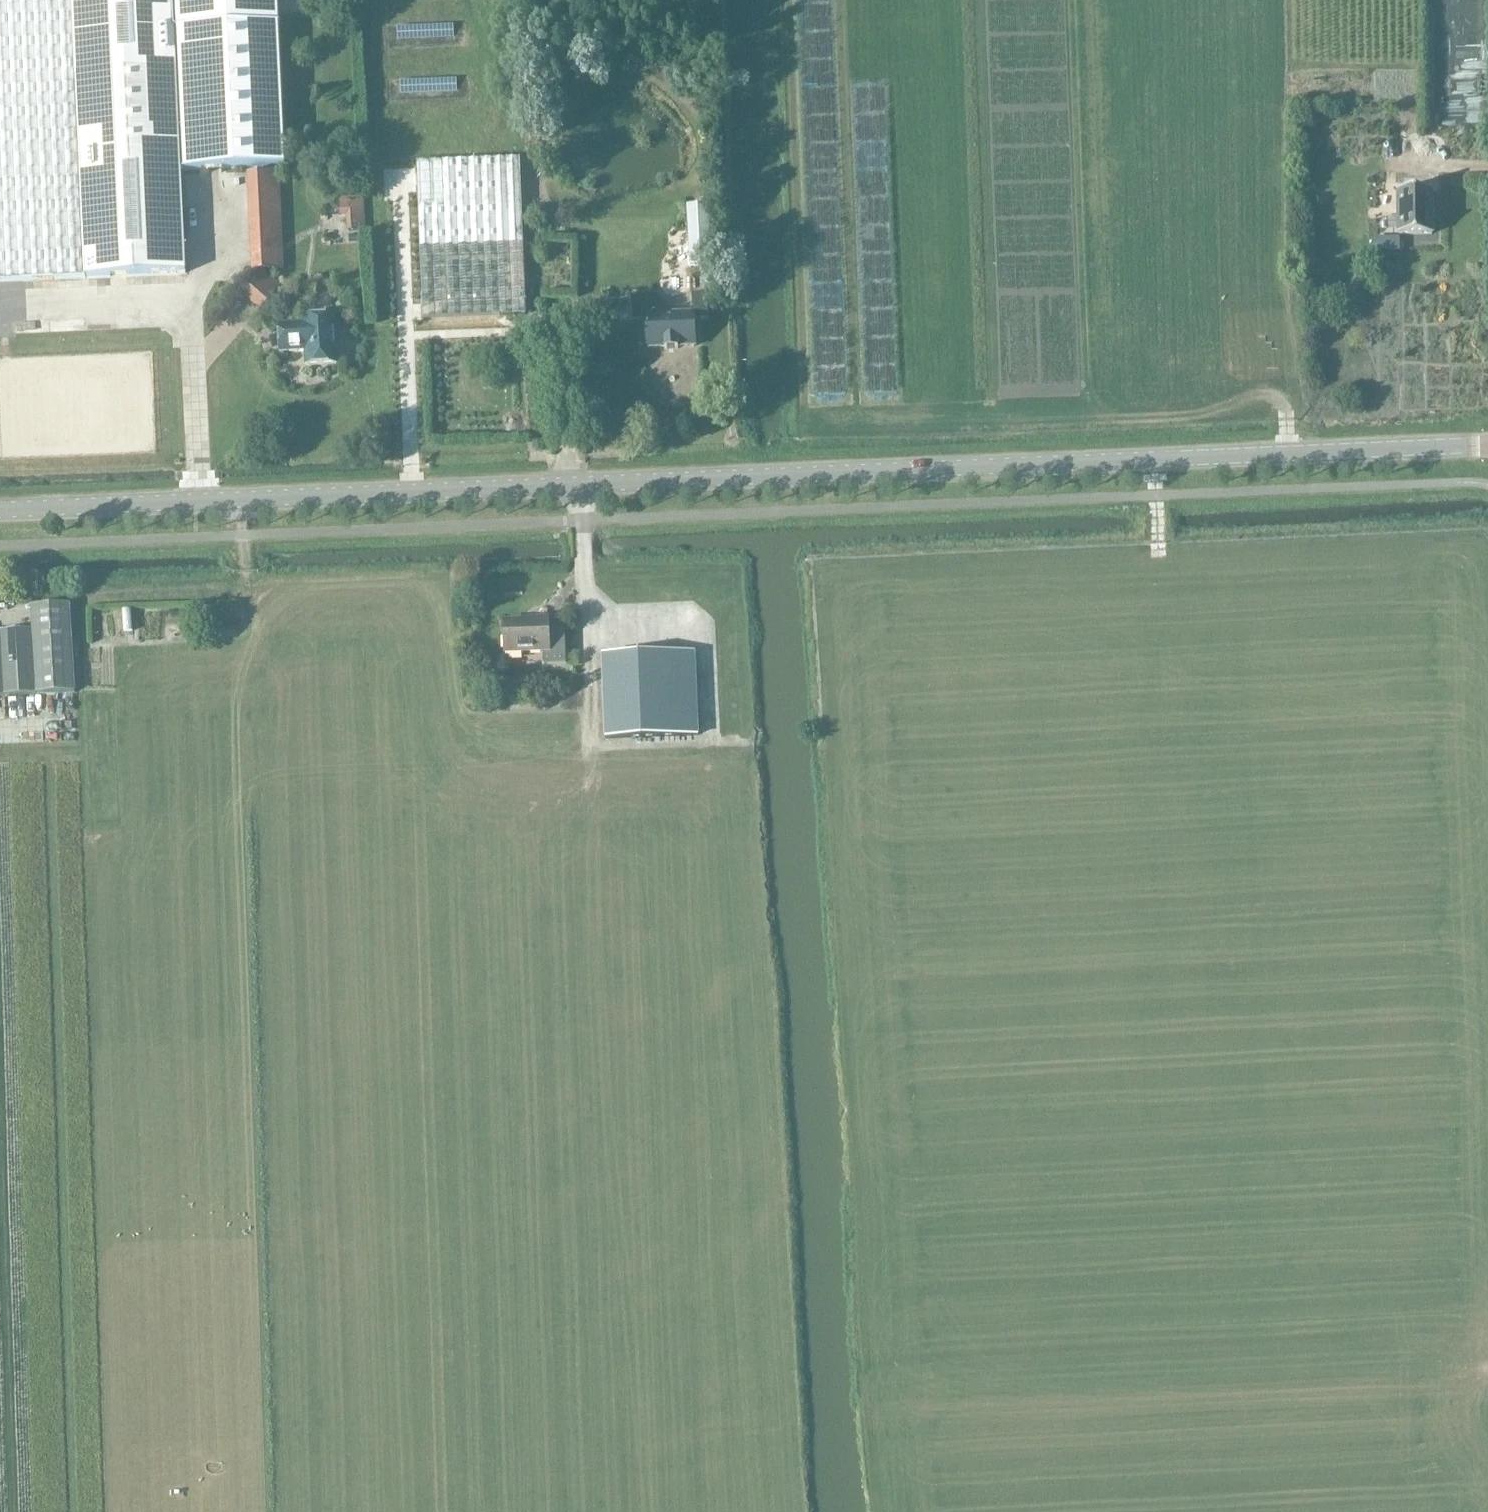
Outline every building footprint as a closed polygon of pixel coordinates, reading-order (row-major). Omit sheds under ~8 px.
[(185,272),(180,170),(284,166),(277,0),(0,0),(0,281),(185,272)] [(526,313),(519,158),(416,162),(422,318),(526,313)] [(1433,190),(1395,190),(1396,235),(1434,234),(1433,190)] [(685,270),(703,270),(705,208),(687,207),(685,270)] [(646,319),(647,347),(664,346),(664,348),(678,348),(678,346),(695,345),(694,318),(708,317),(707,292),(691,293),(692,312),(659,313),(658,294),(631,295),(632,319),(646,319)] [(303,317),(303,323),(278,324),(280,352),(305,350),(306,365),(336,363),(334,316),(303,317)] [(32,630),(0,631),(0,695),(73,692),(70,606),(31,607),(32,630)] [(133,616),(123,616),(123,639),(132,639),(133,616)] [(543,665),(566,664),(565,627),(548,628),(548,619),(530,619),(531,621),(504,622),(505,653),(543,651),(543,665)] [(606,739),(697,735),(694,653),(602,656),(606,739)]
